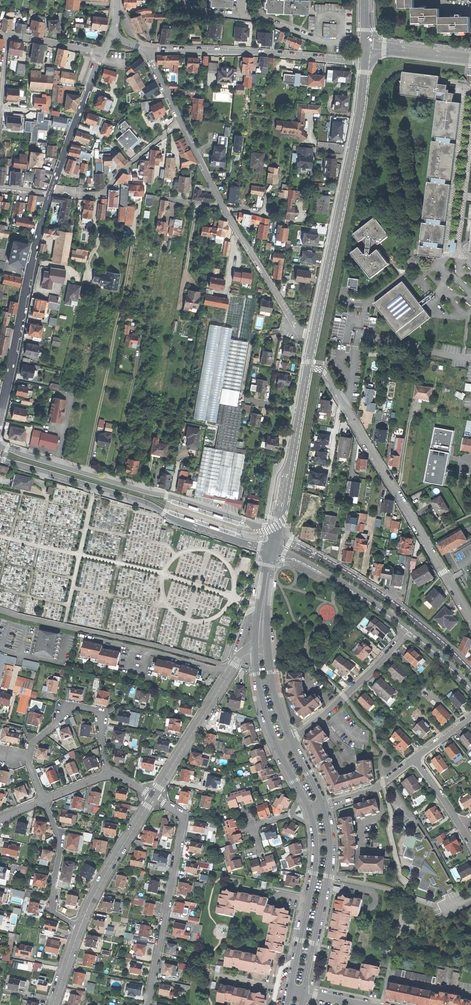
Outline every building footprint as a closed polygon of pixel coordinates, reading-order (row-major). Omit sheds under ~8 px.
[(77,10),(78,0),(67,0),(66,9),(74,10),(77,10)] [(264,1),(263,1),(263,3),(263,6),(265,6),(264,11),(284,12),(306,13),(307,0),(264,0),(264,1)] [(325,11),(325,10),(338,10),(338,12),(345,12),(345,6),(338,5),(338,4),(325,3),(325,4),(315,4),(315,11),(325,11)] [(422,24),(440,24),(440,16),(440,8),(431,8),(423,8),(423,7),(414,7),(413,7),(413,22),(422,22),(422,24)] [(133,12),(134,16),(142,14),(145,13),(151,13),(151,8),(147,8),(133,12)] [(73,18),(74,10),(66,9),(65,17),(73,18)] [(154,14),(145,14),(146,17),(147,17),(150,17),(149,22),(154,22),(154,17),(154,14)] [(136,32),(146,29),(141,18),(140,15),(130,19),(132,23),(131,23),(132,25),(133,25),(134,28),(136,32)] [(25,34),(28,16),(23,16),(23,18),(25,18),(24,22),(18,21),(18,23),(16,32),(18,32),(25,34)] [(470,32),(470,23),(470,16),(456,16),(440,16),(440,24),(441,32),(470,32)] [(107,19),(92,17),(91,26),(91,28),(106,30),(107,22),(107,19)] [(4,30),(11,31),(13,20),(4,18),(2,30),(4,30)] [(59,32),(59,23),(59,20),(58,20),(48,21),(49,32),(53,32),(59,32)] [(43,37),(46,23),(38,22),(32,21),(31,29),(35,30),(33,35),(36,36),(43,37)] [(220,33),(220,29),(221,29),(221,23),(211,22),(209,37),(215,38),(219,38),(220,33)] [(241,40),(246,41),(246,36),(246,33),(249,33),(249,28),(247,28),(247,27),(235,27),(234,40),(241,40)] [(163,44),(168,44),(171,29),(162,29),(161,35),(158,34),(157,38),(160,39),(159,43),(163,44)] [(277,41),(283,42),(286,33),(280,31),(279,34),(277,39),(277,41)] [(270,45),(271,33),(258,32),(257,42),(261,42),(265,43),(265,45),(267,45),(270,45)] [(303,49),(306,41),(301,39),(301,40),(293,37),(290,36),(287,43),(290,44),(290,46),(294,48),(298,49),(298,48),(303,49)] [(8,53),(21,56),(24,43),(18,43),(10,41),(8,53)] [(30,61),(41,62),(44,45),(40,44),(34,43),(30,61)] [(55,64),(64,66),(68,50),(64,49),(58,48),(55,64)] [(178,55),(156,56),(156,59),(156,64),(163,64),(163,67),(171,67),(172,64),(174,64),(173,73),(177,73),(177,65),(178,55)] [(259,60),(258,67),(261,68),(261,66),(263,66),(262,73),(266,73),(267,57),(259,56),(259,60)] [(187,67),(187,69),(189,71),(195,72),(196,70),(197,68),(198,58),(192,58),(188,57),(187,67)] [(241,74),(249,75),(249,70),(252,70),(252,58),(242,57),(242,61),(241,61),(240,63),(240,65),(242,65),(241,74)] [(127,71),(130,76),(135,73),(134,72),(137,70),(139,69),(145,64),(143,61),(140,58),(130,66),(131,67),(127,71)] [(218,63),(208,62),(207,72),(217,72),(216,83),(226,84),(226,81),(231,81),(231,80),(235,81),(236,70),(230,69),(229,67),(228,67),(227,69),(225,69),(224,67),(222,67),(221,68),(218,68),(218,63)] [(306,86),(322,88),(324,75),(314,74),(315,62),(313,62),(308,62),(307,75),(306,85),(306,86)] [(26,64),(18,63),(16,74),(23,76),(26,64)] [(116,72),(104,69),(102,77),(105,78),(104,82),(111,83),(112,80),(114,80),(116,72)] [(333,80),(350,81),(351,71),(346,71),(346,70),(343,69),(341,69),(341,70),(329,70),(328,81),(333,81),(333,80)] [(298,84),(306,85),(307,75),(299,75),(299,73),(294,72),(294,74),(291,74),(292,71),(285,70),(281,70),(281,75),(283,76),(282,83),(293,84),(293,85),(298,85),(298,84)] [(52,84),(52,77),(45,76),(40,76),(40,71),(31,71),(29,90),(44,91),(44,88),(51,88),(52,84)] [(60,85),(60,82),(61,72),(53,71),(52,77),(52,84),(53,84),(60,85)] [(450,90),(447,89),(448,84),(440,83),(440,76),(404,71),(401,95),(438,99),(434,136),(436,137),(436,141),(433,141),(429,177),(431,177),(431,181),(428,181),(424,218),(426,218),(426,222),(423,222),(421,241),(424,241),(423,245),(421,245),(419,255),(439,257),(440,247),(440,243),(442,225),(443,220),(447,184),(448,179),(452,143),(452,139),(457,102),(454,102),(455,93),(450,92),(450,90)] [(60,82),(73,84),(75,75),(61,72),(60,82)] [(130,76),(127,78),(135,91),(143,87),(135,73),(130,76)] [(155,82),(142,89),(147,97),(154,93),(155,96),(160,93),(158,89),(157,87),(157,86),(155,82)] [(62,89),(62,85),(60,85),(53,84),(51,101),(60,102),(62,89)] [(243,86),(235,85),(234,93),(243,94),(243,86)] [(6,99),(18,100),(19,90),(16,89),(7,88),(6,99)] [(189,98),(193,98),(193,94),(205,95),(206,92),(176,89),(174,89),(173,95),(184,96),(189,96),(189,98)] [(333,108),(347,110),(348,101),(349,95),(347,95),(347,93),(342,93),(342,95),(336,94),(335,103),(333,103),(333,108)] [(64,110),(75,111),(76,104),(78,104),(79,98),(79,96),(67,94),(64,110)] [(108,98),(105,97),(102,96),(98,94),(96,100),(94,106),(107,111),(111,100),(108,98)] [(191,118),(201,119),(203,99),(193,98),(192,106),(189,106),(188,108),(188,111),(192,111),(191,118)] [(151,111),(149,112),(150,115),(153,114),(154,116),(155,118),(163,114),(162,112),(164,111),(162,106),(160,102),(150,107),(151,111)] [(461,102),(457,102),(452,139),(457,139),(461,102)] [(302,141),(307,135),(301,130),(303,128),(304,126),(303,125),(304,121),(303,121),(304,111),(320,113),(321,106),(297,103),(295,117),(292,117),(292,122),(276,120),(275,129),(282,129),(281,131),(293,132),(300,137),(299,138),(302,141)] [(33,122),(25,121),(24,131),(31,132),(30,140),(36,141),(38,130),(48,131),(48,125),(49,120),(43,119),(44,113),(37,112),(37,120),(36,122),(33,122)] [(95,125),(98,117),(88,114),(85,122),(92,124),(95,125)] [(20,125),(20,117),(16,117),(7,116),(6,127),(11,127),(11,128),(11,129),(19,130),(19,129),(20,125)] [(67,118),(54,116),(53,121),(52,125),(65,128),(67,118)] [(98,117),(95,125),(102,127),(104,122),(105,119),(98,116),(98,117)] [(123,133),(128,128),(130,127),(124,121),(120,124),(121,126),(120,127),(121,129),(120,130),(123,133)] [(112,125),(104,122),(102,127),(102,129),(100,133),(108,136),(112,125)] [(331,138),(341,139),(341,135),(343,135),(343,132),(344,130),(342,129),(342,122),(333,122),(331,138)] [(138,139),(137,138),(128,128),(123,133),(117,139),(126,150),(130,147),(138,139)] [(230,129),(224,128),(223,136),(218,135),(217,144),(219,144),(219,147),(214,146),(213,155),(211,155),(210,161),(210,165),(223,166),(224,157),(223,156),(224,150),(225,150),(227,137),(229,137),(230,129)] [(74,138),(80,140),(80,141),(82,142),(83,143),(84,141),(88,143),(90,135),(77,131),(74,138)] [(239,155),(241,135),(234,135),(233,146),(231,146),(230,154),(239,155)] [(138,139),(130,147),(131,148),(140,141),(140,140),(138,137),(137,138),(138,139)] [(181,154),(189,151),(183,138),(175,141),(178,148),(181,154)] [(40,150),(44,150),(45,145),(46,145),(46,143),(37,142),(36,145),(41,145),(40,150)] [(456,143),(452,143),(448,179),(452,180),(456,143)] [(48,145),(47,155),(55,155),(56,152),(56,146),(48,145)] [(309,156),(310,148),(300,147),(299,155),(298,155),(298,159),(297,159),(296,166),(300,167),(308,168),(308,167),(311,168),(312,160),(311,160),(311,156),(309,156)] [(68,153),(68,154),(71,155),(82,157),(89,159),(91,153),(85,152),(70,148),(68,153)] [(159,160),(161,161),(162,158),(162,155),(159,155),(160,150),(151,150),(149,164),(147,183),(152,183),(152,172),(153,172),(154,165),(158,165),(159,160)] [(190,150),(189,151),(181,154),(181,157),(182,167),(196,163),(190,150)] [(30,151),(28,164),(40,166),(41,163),(42,163),(42,161),(42,160),(42,159),(41,159),(42,153),(30,151)] [(114,156),(111,159),(116,164),(120,168),(127,161),(119,152),(118,153),(114,156)] [(264,155),(253,153),(252,160),(251,160),(251,167),(253,167),(257,168),(256,173),(261,173),(264,155)] [(8,158),(7,165),(26,167),(27,160),(26,159),(27,155),(19,154),(19,159),(14,158),(14,159),(8,158)] [(112,164),(112,163),(111,159),(111,157),(108,157),(108,154),(105,154),(105,157),(103,157),(104,173),(107,173),(107,164),(112,164)] [(172,167),(172,157),(166,157),(165,168),(164,176),(170,177),(171,168),(172,167)] [(325,168),(324,173),(324,175),(334,176),(335,168),(336,159),(334,158),(327,158),(326,158),(325,168)] [(75,164),(76,161),(68,159),(66,166),(64,171),(72,173),(74,167),(75,168),(76,165),(75,164)] [(143,176),(147,176),(148,161),(146,160),(140,160),(140,166),(140,170),(139,175),(141,175),(143,176)] [(278,168),(268,167),(266,182),(270,183),(276,183),(278,168)] [(42,183),(48,185),(49,181),(45,180),(46,179),(46,177),(43,176),(43,173),(52,174),(53,171),(44,169),(34,168),(34,173),(35,173),(34,185),(42,186),(42,183)] [(19,185),(20,172),(10,171),(9,184),(15,184),(19,185)] [(32,181),(33,173),(25,172),(24,180),(32,181)] [(122,184),(128,186),(128,175),(123,173),(116,181),(122,184)] [(177,191),(188,192),(189,187),(190,178),(180,176),(179,181),(177,191)] [(228,201),(236,203),(238,187),(239,187),(240,182),(233,182),(230,182),(228,197),(228,201)] [(193,199),(210,202),(211,195),(206,194),(201,194),(202,185),(195,184),(193,199)] [(451,184),(447,184),(443,220),(447,221),(451,184)] [(143,186),(128,185),(128,194),(136,195),(143,195),(143,186)] [(253,194),(262,195),(263,187),(251,185),(250,193),(253,194)] [(288,189),(285,219),(288,219),(293,219),(294,214),(297,214),(297,210),(295,210),(293,210),(293,207),(290,207),(291,198),(296,198),(296,197),(299,197),(300,191),(288,189)] [(109,206),(116,206),(117,196),(117,191),(110,191),(109,206)] [(145,205),(152,206),(153,199),(153,195),(146,194),(145,205)] [(317,205),(317,211),(317,212),(316,212),(316,213),(327,214),(327,213),(326,213),(327,204),(328,196),(329,196),(317,194),(317,195),(318,195),(317,205)] [(30,195),(27,210),(33,211),(34,208),(35,201),(40,201),(40,196),(33,195),(30,195)] [(58,220),(66,222),(67,217),(68,218),(69,216),(67,216),(71,199),(53,196),(52,201),(59,202),(62,202),(60,209),(58,220)] [(83,206),(83,209),(82,215),(85,215),(84,222),(88,222),(87,228),(91,228),(92,219),(91,219),(93,201),(84,200),(83,206)] [(159,210),(162,211),(166,212),(167,206),(168,201),(161,200),(159,210)] [(21,214),(23,203),(16,202),(14,213),(19,213),(21,214)] [(104,219),(106,204),(102,204),(98,203),(98,206),(97,218),(104,219)] [(133,207),(127,206),(124,220),(124,224),(130,224),(133,207)] [(255,223),(256,216),(250,215),(239,212),(237,220),(244,221),(254,223),(255,223)] [(28,218),(21,216),(21,214),(19,213),(18,216),(17,215),(15,224),(29,226),(30,221),(30,220),(28,220),(28,218)] [(379,244),(390,235),(376,216),(354,234),(360,241),(368,235),(369,237),(367,252),(367,253),(366,254),(360,247),(352,252),(372,278),(390,264),(379,249),(372,255),(371,254),(373,239),(372,238),(373,237),(379,244)] [(265,239),(269,219),(260,217),(257,237),(260,238),(265,239)] [(182,221),(175,219),(174,227),(172,235),(180,237),(182,221)] [(215,237),(221,239),(222,236),(224,237),(225,232),(227,232),(228,226),(227,225),(227,221),(224,221),(219,220),(217,229),(215,237)] [(160,229),(165,230),(166,222),(163,222),(160,221),(157,221),(156,229),(160,229)] [(71,232),(72,225),(69,225),(68,231),(56,229),(56,230),(44,228),(42,236),(58,239),(57,244),(55,262),(66,263),(71,232)] [(283,225),(278,225),(276,240),(286,241),(288,228),(283,228),(283,225)] [(206,227),(202,227),(201,235),(204,235),(214,237),(216,229),(214,229),(208,228),(206,227)] [(6,229),(0,228),(0,236),(7,237),(9,229),(6,229)] [(318,235),(303,233),(302,243),(316,245),(317,239),(318,235)] [(28,244),(13,241),(9,262),(23,266),(24,263),(28,244)] [(83,258),(86,258),(87,250),(85,250),(76,248),(76,250),(72,250),(70,259),(83,261),(83,258)] [(307,250),(307,252),(302,251),(301,261),(314,263),(314,258),(315,253),(310,252),(310,251),(307,250)] [(279,261),(279,265),(282,266),(283,254),(273,253),(272,261),(279,261)] [(280,279),(282,266),(279,265),(275,265),(273,278),(276,278),(280,279)] [(66,270),(50,267),(49,272),(44,271),(43,278),(42,281),(44,282),(45,285),(45,288),(51,289),(52,281),(64,283),(66,270)] [(234,269),(232,280),(254,284),(256,273),(234,269)] [(310,272),(296,270),(295,280),(308,282),(309,277),(310,272)] [(93,280),(101,281),(100,285),(110,287),(109,289),(116,290),(119,274),(111,273),(111,275),(108,274),(102,273),(95,271),(93,280)] [(21,278),(4,274),(2,283),(19,287),(20,283),(21,278)] [(209,287),(222,289),(223,284),(224,279),(211,277),(209,287)] [(349,287),(359,288),(360,278),(351,277),(349,287)] [(404,281),(375,303),(402,339),(431,317),(421,303),(404,281)] [(71,299),(78,301),(81,286),(75,285),(71,284),(70,289),(68,289),(65,303),(70,304),(71,299)] [(184,306),(188,307),(189,308),(190,309),(191,308),(192,307),(197,308),(199,292),(188,290),(187,295),(187,301),(185,300),(184,306)] [(50,295),(48,301),(58,303),(59,297),(50,295)] [(205,295),(203,304),(226,308),(228,299),(205,295)] [(44,307),(46,301),(35,299),(34,305),(33,310),(32,315),(42,318),(43,311),(44,307)] [(270,312),(272,301),(267,300),(260,299),(259,310),(270,312)] [(8,312),(9,312),(13,313),(16,314),(18,303),(10,301),(8,312)] [(46,301),(44,307),(47,307),(59,310),(60,304),(58,303),(48,301),(46,301)] [(56,326),(57,319),(50,317),(48,324),(56,326)] [(125,323),(125,324),(124,324),(123,334),(126,334),(124,345),(133,347),(134,347),(135,343),(138,344),(140,336),(136,336),(138,327),(137,327),(137,324),(134,323),(134,326),(127,325),(127,323),(125,323)] [(33,335),(40,336),(42,326),(30,324),(29,330),(28,334),(33,335)] [(209,325),(205,348),(227,353),(231,329),(209,325)] [(1,335),(8,337),(10,328),(7,327),(2,326),(1,335)] [(8,337),(1,335),(0,340),(0,348),(6,349),(8,343),(9,337),(8,337)] [(230,339),(227,353),(219,403),(237,406),(247,342),(230,339)] [(37,356),(37,355),(38,351),(39,346),(27,343),(25,350),(24,354),(29,355),(29,357),(34,358),(34,356),(37,356)] [(289,346),(284,345),(282,354),(293,356),(295,347),(289,346)] [(193,418),(216,422),(219,403),(227,353),(205,348),(193,418)] [(261,362),(270,364),(272,352),(267,351),(263,350),(261,362)] [(35,367),(23,364),(21,371),(20,375),(24,375),(23,377),(27,378),(28,376),(33,377),(33,375),(35,375),(36,370),(34,370),(35,367)] [(290,375),(278,373),(277,382),(277,383),(276,388),(282,389),(283,384),(288,385),(289,381),(290,375)] [(265,390),(267,390),(267,386),(266,385),(267,381),(257,379),(255,390),(262,392),(265,392),(265,390)] [(27,387),(18,385),(17,389),(16,394),(26,396),(27,387)] [(420,398),(430,399),(432,388),(416,385),(414,397),(420,398)] [(368,403),(372,403),(374,390),(373,390),(368,389),(366,389),(364,402),(368,403)] [(457,396),(464,399),(466,394),(460,391),(457,396)] [(50,420),(61,423),(63,414),(62,414),(58,413),(59,409),(60,409),(60,407),(63,408),(64,408),(66,400),(55,397),(54,402),(52,401),(49,415),(51,416),(50,420)] [(326,399),(321,398),(319,411),(321,411),(321,415),(327,416),(328,412),(331,413),(333,405),(331,405),(331,401),(329,400),(326,400),(326,399)] [(243,407),(237,406),(219,403),(216,422),(215,425),(219,426),(215,448),(235,452),(243,407)] [(372,403),(368,403),(367,407),(367,411),(375,412),(376,404),(372,403)] [(243,411),(249,412),(251,406),(244,404),(243,411)] [(26,410),(14,407),(13,411),(12,418),(24,420),(26,410)] [(260,421),(261,416),(261,415),(252,413),(250,424),(259,426),(260,421)] [(9,437),(22,440),(24,435),(25,429),(11,426),(10,430),(9,437)] [(188,427),(186,436),(189,436),(187,445),(190,446),(189,448),(196,450),(200,430),(188,427)] [(435,427),(425,481),(444,485),(454,431),(435,427)] [(380,441),(385,442),(387,431),(384,430),(380,429),(377,429),(375,440),(380,441)] [(38,445),(55,449),(58,436),(33,430),(30,444),(34,445),(38,446),(38,445)] [(100,445),(109,446),(111,433),(106,432),(105,436),(99,434),(97,444),(100,445)] [(330,436),(320,434),(318,443),(316,442),(315,446),(325,448),(325,444),(329,445),(329,441),(329,439),(330,439),(330,436)] [(265,448),(276,450),(278,442),(279,438),(267,436),(265,448)] [(339,456),(348,457),(351,438),(346,437),(341,437),(339,456)] [(464,438),(464,437),(463,437),(461,450),(462,449),(470,451),(470,439),(464,438)] [(154,454),(165,456),(167,445),(157,443),(153,442),(151,453),(154,454)] [(324,452),(325,448),(315,446),(314,450),(317,451),(315,462),(326,463),(327,460),(326,460),(326,459),(327,459),(328,452),(324,452)] [(195,492),(214,495),(226,497),(237,499),(246,454),(235,452),(215,448),(204,447),(195,492)] [(399,466),(401,456),(392,455),(391,455),(390,464),(393,465),(399,466)] [(363,459),(358,458),(357,468),(358,468),(357,470),(361,471),(362,468),(366,469),(367,460),(363,459)] [(136,473),(139,461),(134,460),(128,459),(128,462),(126,462),(125,466),(127,466),(126,471),(130,472),(136,473)] [(166,474),(171,475),(173,475),(174,466),(166,465),(166,470),(166,471),(166,474)] [(308,486),(325,489),(328,475),(311,472),(308,486)] [(168,488),(171,475),(166,474),(161,473),(159,486),(162,487),(168,488)] [(32,479),(14,475),(11,486),(29,491),(32,479)] [(187,480),(179,478),(177,490),(183,491),(186,492),(187,487),(189,487),(189,485),(191,485),(190,488),(195,489),(197,482),(192,481),(187,480)] [(353,482),(352,483),(350,493),(350,496),(359,497),(361,483),(353,482)] [(237,499),(226,497),(225,501),(225,503),(241,508),(242,500),(237,499)] [(437,509),(440,515),(448,510),(440,497),(431,502),(435,509),(436,508),(437,509)] [(381,513),(386,514),(386,512),(392,513),(394,501),(389,500),(385,499),(385,504),(382,504),(381,513)] [(250,515),(255,516),(257,504),(247,502),(247,504),(245,504),(244,510),(246,511),(245,514),(250,515)] [(327,538),(337,540),(339,528),(334,528),(336,517),(326,515),(324,526),(323,529),(324,529),(323,537),(327,538)] [(355,516),(350,515),(349,523),(348,529),(353,530),(353,531),(357,532),(359,523),(360,515),(355,515),(355,516)] [(400,522),(393,521),(391,532),(398,533),(400,522)] [(315,528),(312,528),(307,526),(304,526),(302,537),(308,538),(313,539),(315,528)] [(453,549),(467,540),(460,528),(437,542),(444,554),(453,549)] [(408,538),(403,537),(402,543),(400,542),(399,547),(401,547),(400,552),(410,554),(410,550),(412,550),(413,543),(412,543),(412,539),(408,538)] [(369,540),(367,540),(361,539),(357,538),(355,550),(360,551),(365,552),(365,548),(367,549),(369,540)] [(352,562),(354,551),(345,549),(342,561),(347,562),(352,562)] [(412,558),(405,556),(404,563),(411,564),(412,558)] [(377,575),(382,576),(384,568),(384,564),(375,563),(373,574),(377,575)] [(414,579),(416,578),(420,585),(432,577),(427,569),(426,566),(411,574),(414,579)] [(394,574),(394,570),(384,568),(382,576),(382,577),(388,578),(386,585),(393,586),(394,584),(395,585),(402,586),(404,575),(394,574)] [(442,598),(434,590),(426,599),(437,609),(445,600),(442,598)] [(449,612),(445,608),(435,619),(443,627),(444,625),(448,628),(450,630),(458,622),(452,617),(450,615),(448,613),(449,612)] [(379,636),(383,640),(386,636),(390,631),(381,624),(382,623),(380,622),(379,622),(375,619),(366,629),(371,633),(372,631),(379,636)] [(38,642),(35,655),(54,659),(56,648),(59,634),(40,630),(38,638),(37,642),(38,642)] [(465,656),(467,652),(470,644),(470,640),(465,637),(459,649),(465,656)] [(117,667),(120,653),(113,651),(112,652),(111,651),(102,649),(103,646),(94,644),(84,642),(81,656),(99,660),(99,663),(117,667)] [(351,652),(354,654),(361,645),(358,643),(351,652)] [(369,655),(372,651),(370,650),(371,650),(363,643),(361,645),(354,654),(362,660),(365,657),(366,657),(367,656),(368,654),(369,655)] [(404,657),(415,667),(418,663),(422,658),(411,649),(410,651),(404,657)] [(17,658),(7,656),(5,663),(15,665),(17,658)] [(349,662),(348,663),(339,656),(332,665),(339,671),(338,673),(342,676),(344,675),(346,677),(350,672),(354,667),(349,662)] [(39,664),(24,660),(22,668),(38,671),(39,664)] [(191,685),(195,686),(197,679),(200,680),(201,679),(201,676),(198,676),(199,671),(191,669),(182,666),(182,667),(175,665),(176,664),(166,662),(166,663),(158,660),(157,664),(154,663),(153,667),(156,668),(155,673),(159,674),(158,676),(162,677),(163,676),(171,678),(171,679),(179,681),(179,680),(188,683),(188,682),(191,683),(191,685)] [(397,680),(399,682),(406,673),(395,664),(391,668),(388,672),(391,674),(397,680)] [(2,687),(7,689),(8,689),(12,672),(6,670),(2,687)] [(407,674),(406,673),(399,682),(400,683),(407,674)] [(291,697),(292,700),(292,702),(293,702),(294,706),(297,709),(295,710),(297,712),(299,715),(301,717),(302,716),(305,719),(317,709),(319,707),(317,705),(321,703),(321,702),(316,696),(313,698),(312,697),(307,701),(305,699),(303,688),(302,685),(303,685),(303,674),(289,674),(289,678),(289,682),(289,685),(289,686),(288,686),(289,689),(289,692),(290,695),(291,695),(291,697)] [(380,695),(385,700),(389,697),(390,698),(395,693),(380,679),(376,684),(372,688),(377,693),(380,696),(380,695)] [(30,696),(31,696),(32,692),(34,684),(17,680),(14,692),(20,694),(19,697),(21,697),(17,712),(25,714),(30,696)] [(57,694),(59,683),(54,682),(51,681),(49,681),(47,688),(49,688),(48,692),(54,694),(57,694)] [(229,701),(228,706),(239,709),(242,695),(243,689),(243,688),(237,687),(235,695),(232,695),(232,698),(231,702),(229,701)] [(77,700),(82,701),(84,692),(73,689),(72,691),(70,691),(70,694),(72,694),(71,698),(77,700)] [(110,691),(102,689),(101,692),(99,691),(99,694),(98,694),(96,704),(101,704),(108,706),(110,697),(109,697),(110,691)] [(139,701),(148,703),(150,694),(141,692),(140,699),(139,701)] [(466,701),(457,692),(450,699),(456,705),(455,706),(458,709),(463,705),(466,701)] [(5,695),(0,694),(0,704),(5,705),(10,706),(12,697),(5,695)] [(366,709),(373,703),(364,694),(361,698),(358,701),(366,709)] [(181,703),(179,714),(191,716),(191,711),(192,707),(188,706),(188,704),(181,703)] [(374,704),(373,703),(366,709),(367,711),(374,704)] [(447,721),(450,717),(440,706),(432,714),(443,724),(447,721)] [(43,717),(44,716),(36,714),(31,712),(28,724),(38,727),(39,722),(42,723),(43,717)] [(126,714),(119,713),(118,718),(117,722),(129,724),(131,715),(130,715),(131,713),(127,712),(126,714)] [(237,722),(237,721),(239,715),(227,712),(226,713),(235,716),(234,719),(234,721),(237,722)] [(229,728),(232,716),(222,714),(221,720),(220,724),(225,724),(224,727),(229,728)] [(166,724),(169,725),(168,731),(172,732),(171,734),(174,735),(175,733),(179,734),(180,727),(181,727),(181,725),(182,723),(181,723),(181,722),(171,720),(170,720),(167,720),(166,724)] [(426,722),(425,723),(422,721),(417,726),(419,728),(415,731),(422,738),(426,735),(430,731),(427,729),(429,728),(428,727),(428,726),(428,725),(426,722)] [(86,723),(82,722),(80,737),(89,739),(91,727),(88,727),(88,723),(86,723)] [(245,736),(248,735),(255,733),(254,728),(252,723),(240,726),(242,732),(239,733),(239,734),(241,735),(245,736)] [(372,762),(372,761),(357,763),(357,771),(356,773),(341,777),(339,777),(332,764),(333,762),(330,760),(323,746),(323,744),(329,739),(320,727),(313,732),(312,731),(311,732),(311,733),(305,738),(306,741),(304,743),(307,750),(308,750),(308,751),(309,752),(309,753),(311,757),(311,758),(311,759),(312,759),(313,760),(312,761),(313,762),(314,762),(316,767),(317,766),(318,768),(319,769),(318,769),(321,773),(320,775),(322,776),(321,777),(322,778),(323,779),(326,785),(331,793),(334,792),(335,795),(343,793),(344,794),(345,793),(345,792),(350,790),(351,791),(352,791),(353,790),(355,790),(356,790),(356,789),(361,787),(362,788),(363,788),(364,786),(372,784),(371,781),(374,780),(373,771),(372,764),(373,763),(372,762)] [(18,744),(20,735),(9,733),(9,730),(6,730),(4,729),(1,741),(15,743),(18,744)] [(72,737),(69,729),(68,729),(64,731),(60,733),(64,741),(68,739),(72,737)] [(408,747),(412,743),(400,730),(392,737),(397,742),(394,744),(400,750),(402,748),(405,750),(408,747)] [(122,745),(125,734),(114,732),(114,733),(113,733),(112,735),(112,737),(113,738),(112,743),(122,745)] [(213,735),(208,733),(207,735),(206,740),(205,746),(214,748),(214,747),(216,747),(217,743),(215,742),(216,737),(213,736),(213,735)] [(247,747),(258,743),(257,738),(255,733),(248,735),(249,739),(245,740),(247,747)] [(468,733),(464,736),(460,739),(466,748),(469,745),(470,747),(470,737),(468,733)] [(159,741),(157,750),(168,752),(169,747),(170,743),(159,741)] [(452,760),(460,754),(453,744),(448,747),(445,750),(452,760)] [(252,763),(258,761),(266,759),(264,754),(263,749),(251,752),(253,758),(250,759),(250,760),(250,762),(252,763)] [(37,763),(43,764),(44,760),(46,761),(46,760),(49,761),(50,757),(47,757),(48,751),(39,750),(38,756),(37,763)] [(74,750),(69,753),(73,759),(78,756),(74,750)] [(223,759),(230,760),(231,751),(225,750),(223,759)] [(124,765),(126,756),(116,754),(115,758),(114,763),(124,765)] [(205,768),(206,760),(201,759),(202,756),(191,754),(190,760),(189,765),(205,768)] [(448,768),(439,755),(435,758),(431,761),(440,774),(448,768)] [(149,772),(150,771),(153,771),(154,767),(155,762),(157,762),(158,757),(150,756),(149,756),(149,760),(141,759),(140,763),(143,764),(142,769),(146,770),(145,772),(149,772)] [(98,768),(99,767),(95,757),(89,760),(88,757),(83,759),(88,772),(94,769),(95,770),(97,770),(99,769),(98,768)] [(257,772),(261,771),(269,769),(267,764),(266,759),(258,761),(259,765),(255,766),(257,772)] [(79,774),(74,763),(66,766),(70,777),(75,775),(79,774)] [(55,784),(59,782),(55,771),(54,771),(53,767),(45,770),(46,773),(47,772),(48,774),(46,774),(46,775),(50,785),(55,784)] [(264,781),(266,781),(267,780),(272,779),(271,776),(275,775),(273,771),(273,768),(269,769),(261,771),(263,778),(264,781)] [(1,784),(7,785),(9,773),(4,772),(0,771),(0,783),(1,784)] [(192,777),(193,773),(182,771),(181,776),(179,782),(189,784),(191,776),(192,777)] [(412,795),(420,789),(417,785),(416,783),(415,782),(416,781),(413,777),(401,784),(404,788),(406,787),(412,795)] [(270,791),(282,787),(281,783),(280,780),(276,781),(275,778),(272,779),(267,780),(268,784),(270,791)] [(16,791),(19,800),(24,798),(28,796),(26,791),(28,790),(26,785),(24,786),(24,787),(16,791)] [(186,791),(178,789),(178,793),(180,794),(179,797),(179,799),(179,800),(178,804),(187,806),(187,805),(190,806),(191,799),(188,799),(190,793),(185,792),(186,791)] [(116,799),(126,801),(128,792),(123,791),(118,790),(116,799)] [(245,791),(238,793),(240,800),(244,799),(244,801),(245,805),(253,802),(250,792),(246,793),(245,791)] [(89,797),(88,804),(98,806),(101,795),(96,794),(92,793),(91,797),(89,797)] [(230,809),(238,807),(237,803),(237,801),(240,800),(238,793),(230,795),(231,798),(227,799),(230,809)] [(461,800),(466,808),(470,806),(470,805),(470,797),(470,795),(461,800)] [(283,806),(287,808),(291,801),(285,797),(282,796),(280,800),(277,799),(273,805),(272,806),(274,815),(280,813),(282,810),(280,809),(282,806),(283,806)] [(204,809),(209,810),(211,799),(202,797),(200,808),(204,809)] [(76,799),(73,798),(71,809),(80,811),(83,800),(76,799)] [(380,811),(376,799),(367,802),(365,803),(364,803),(354,806),(358,818),(380,811)] [(267,814),(266,813),(270,812),(268,804),(264,806),(257,808),(261,819),(268,817),(267,814)] [(123,809),(116,807),(114,817),(126,820),(126,816),(127,811),(123,810),(123,809)] [(434,824),(442,818),(438,813),(434,807),(424,813),(428,819),(430,817),(434,824)] [(76,816),(62,813),(61,819),(60,823),(71,825),(72,820),(75,821),(76,816)] [(356,840),(352,817),(339,819),(340,824),(338,824),(339,828),(341,828),(341,829),(339,830),(339,831),(339,833),(341,833),(341,834),(340,834),(340,838),(342,838),(343,840),(342,846),(340,846),(340,850),(342,850),(342,851),(340,851),(340,853),(340,854),(342,855),(342,856),(340,856),(340,860),(342,860),(341,864),(354,865),(356,840)] [(163,818),(159,835),(168,837),(172,838),(173,834),(174,829),(169,828),(169,826),(167,826),(168,822),(166,819),(163,818)] [(224,827),(226,835),(234,832),(233,829),(234,829),(238,827),(236,819),(226,822),(227,826),(224,827)] [(35,834),(44,835),(45,828),(46,825),(42,824),(42,822),(38,821),(38,824),(36,823),(35,834)] [(206,827),(207,825),(195,822),(195,827),(194,831),(205,834),(206,830),(206,827)] [(290,834),(294,836),(296,833),(299,827),(292,823),(290,826),(289,828),(286,826),(282,833),(289,837),(290,834)] [(27,826),(18,824),(18,827),(16,834),(25,836),(27,826)] [(106,824),(104,835),(115,837),(116,831),(117,826),(106,824)] [(275,829),(271,830),(271,828),(270,826),(263,829),(265,833),(267,840),(274,838),(277,837),(275,829)] [(414,838),(407,835),(404,845),(407,846),(404,856),(414,860),(412,866),(421,869),(418,878),(422,880),(419,889),(428,892),(427,894),(434,895),(434,896),(434,897),(433,899),(441,895),(442,897),(442,896),(447,895),(446,892),(446,890),(450,889),(451,889),(454,888),(452,884),(448,885),(446,883),(449,879),(438,858),(437,859),(436,857),(437,857),(435,853),(431,852),(432,849),(433,850),(429,843),(426,839),(426,840),(424,839),(425,836),(418,826),(414,838)] [(154,836),(154,833),(147,832),(144,831),(142,842),(142,843),(144,843),(152,845),(154,836)] [(231,841),(233,845),(235,845),(243,842),(240,834),(236,835),(235,836),(234,832),(226,835),(228,842),(231,841)] [(83,833),(83,838),(83,841),(90,842),(91,835),(83,833)] [(444,843),(446,842),(447,841),(443,834),(436,838),(440,845),(444,843)] [(78,843),(79,837),(69,835),(68,841),(66,849),(77,851),(78,843)] [(447,841),(446,842),(450,850),(453,855),(462,851),(459,846),(459,845),(458,842),(454,837),(447,841)] [(95,841),(94,846),(97,847),(96,853),(105,855),(106,848),(107,843),(95,841)] [(202,846),(203,845),(191,843),(191,847),(190,852),(201,854),(202,850),(202,846)] [(289,847),(291,853),(292,857),(295,856),(300,854),(299,851),(303,850),(302,849),(302,847),(301,843),(289,847)] [(16,846),(10,844),(10,846),(5,844),(4,849),(3,854),(18,857),(20,848),(16,847),(16,846)] [(224,852),(226,860),(233,858),(233,854),(234,854),(238,853),(235,845),(233,845),(230,846),(225,847),(227,852),(224,852)] [(44,851),(42,861),(48,862),(50,862),(52,857),(52,853),(44,851)] [(143,861),(144,858),(145,859),(146,853),(136,851),(134,857),(133,856),(132,860),(131,865),(142,868),(143,864),(144,864),(145,861),(143,861)] [(165,854),(155,852),(153,861),(158,862),(164,863),(167,864),(168,861),(169,856),(165,855),(165,854)] [(267,863),(263,864),(265,872),(273,869),(272,867),(276,865),(273,855),(265,858),(266,862),(267,863)] [(290,868),(302,865),(301,862),(300,858),(296,859),(295,856),(292,857),(287,858),(288,862),(290,868)] [(384,872),(384,866),(384,859),(384,858),(360,857),(359,871),(363,871),(365,871),(367,871),(367,873),(369,873),(373,874),(376,874),(376,872),(379,872),(384,872)] [(232,871),(242,868),(240,860),(236,861),(235,861),(233,858),(226,860),(228,867),(231,866),(232,871)] [(257,871),(258,874),(265,872),(263,864),(260,865),(259,864),(258,860),(250,862),(253,872),(257,871)] [(210,864),(198,861),(197,865),(199,865),(198,869),(200,870),(200,868),(209,870),(210,864)] [(63,868),(62,872),(72,874),(74,864),(67,863),(67,864),(64,864),(63,868)] [(186,872),(197,874),(198,869),(199,865),(197,865),(187,863),(186,867),(186,872)] [(470,873),(470,869),(470,868),(468,864),(457,870),(462,878),(470,873)] [(86,865),(80,876),(89,881),(92,876),(95,870),(86,865)] [(30,868),(23,867),(21,874),(29,876),(30,868)] [(8,881),(9,875),(7,875),(8,870),(0,868),(0,879),(8,881)] [(299,875),(283,871),(282,875),(287,876),(286,883),(285,887),(293,888),(293,885),(295,885),(297,885),(298,882),(299,879),(298,878),(299,875)] [(63,883),(70,884),(72,874),(62,872),(61,877),(61,881),(64,882),(63,883)] [(31,881),(30,886),(45,889),(46,883),(48,878),(36,875),(35,881),(31,881)] [(208,876),(201,875),(199,883),(203,884),(207,884),(208,876)] [(115,887),(124,888),(127,878),(118,876),(117,881),(115,887)] [(154,881),(150,880),(148,892),(157,894),(158,888),(159,882),(154,881)] [(189,886),(189,885),(188,884),(184,884),(180,883),(179,888),(177,894),(187,896),(187,892),(189,886)] [(235,910),(238,895),(236,894),(223,892),(222,896),(220,895),(219,903),(221,903),(220,907),(218,906),(217,914),(234,917),(235,910)] [(10,895),(0,893),(0,905),(2,906),(2,904),(7,905),(10,895)] [(238,895),(235,910),(250,913),(250,911),(257,913),(257,914),(265,916),(267,905),(268,899),(259,897),(238,893),(238,895)] [(65,906),(75,908),(76,903),(77,898),(67,896),(65,906)] [(144,899),(135,897),(133,904),(143,906),(144,899)] [(358,917),(362,900),(354,898),(354,900),(339,897),(338,901),(336,900),(334,908),(336,908),(336,909),(336,911),(334,911),(331,926),(332,927),(332,929),(332,930),(330,930),(328,938),(334,939),(333,947),(335,947),(334,949),(334,950),(332,950),(329,965),(331,965),(330,971),(327,980),(332,981),(331,983),(339,985),(339,983),(342,984),(342,986),(357,989),(358,987),(361,988),(361,990),(368,991),(369,990),(373,991),(375,980),(376,975),(378,976),(380,968),(362,965),(361,972),(346,969),(352,943),(345,941),(351,915),(358,917)] [(103,907),(113,908),(115,900),(111,899),(109,898),(105,898),(104,902),(103,907)] [(185,905),(185,904),(176,902),(175,907),(174,913),(183,915),(183,914),(184,914),(185,910),(184,910),(185,905)] [(28,914),(37,916),(38,910),(39,905),(30,903),(28,914)] [(150,904),(148,904),(146,904),(143,915),(153,917),(154,911),(155,905),(150,904)] [(271,924),(286,927),(287,923),(288,924),(290,916),(288,916),(289,912),(276,909),(274,909),(275,907),(267,905),(265,916),(263,922),(271,924)] [(93,926),(103,928),(105,919),(95,917),(94,921),(93,926)] [(53,937),(54,933),(56,933),(56,929),(58,924),(46,922),(44,931),(45,931),(44,935),(46,936),(53,937)] [(186,926),(176,923),(174,929),(173,934),(175,935),(175,936),(184,938),(189,939),(190,934),(185,933),(186,926)] [(201,933),(202,926),(199,925),(195,924),(194,927),(192,926),(191,927),(191,931),(201,933)] [(265,949),(274,952),(276,952),(282,953),(284,946),(282,945),(282,944),(283,942),(285,942),(288,927),(286,927),(271,924),(265,949)] [(137,936),(148,938),(149,933),(151,927),(150,927),(142,925),(141,926),(137,925),(135,934),(137,934),(137,936)] [(147,943),(148,938),(137,936),(133,935),(132,940),(135,941),(147,943)] [(86,948),(95,949),(98,938),(88,936),(87,941),(86,948)] [(59,942),(47,940),(45,952),(46,953),(45,955),(57,958),(58,955),(59,952),(60,946),(58,946),(59,942)] [(166,953),(175,955),(177,946),(168,944),(167,949),(166,953)] [(147,946),(137,945),(137,949),(135,954),(138,954),(140,955),(145,956),(146,952),(147,946)] [(18,957),(30,959),(31,955),(33,949),(21,946),(20,950),(17,950),(16,954),(19,954),(18,957)] [(258,956),(255,971),(257,971),(258,972),(265,973),(270,974),(273,959),(274,952),(265,949),(259,948),(258,956)] [(247,969),(255,971),(258,956),(228,949),(224,966),(232,968),(232,966),(238,968),(239,968),(239,970),(247,971),(247,969)] [(94,964),(95,957),(85,955),(84,960),(83,966),(92,968),(93,963),(94,964)] [(142,963),(136,962),(135,965),(131,964),(130,967),(129,967),(128,969),(130,970),(129,973),(140,976),(141,971),(142,967),(142,966),(142,963)] [(175,974),(172,973),(174,967),(165,966),(164,970),(163,975),(174,978),(175,974)] [(436,978),(396,969),(394,975),(435,984),(436,978)] [(445,970),(438,969),(435,983),(442,984),(445,970)] [(460,973),(453,972),(450,986),(457,987),(460,973)] [(72,985),(82,986),(83,982),(84,982),(85,976),(84,976),(84,975),(75,973),(74,979),(72,985)] [(8,990),(18,992),(19,988),(20,982),(10,980),(9,987),(6,986),(5,991),(8,991),(8,990)] [(44,982),(39,981),(37,990),(46,992),(47,987),(48,984),(44,983),(44,982)] [(389,983),(386,999),(390,1000),(390,1001),(407,1004),(407,1003),(412,1004),(430,1004),(433,994),(433,993),(389,983)] [(142,987),(130,984),(129,989),(128,993),(128,996),(135,998),(135,996),(140,997),(141,993),(142,987)] [(250,993),(250,992),(250,991),(234,988),(221,985),(217,1002),(224,1003),(225,1002),(232,1003),(232,1004),(247,1004),(250,993)] [(173,994),(170,993),(171,988),(161,986),(160,991),(159,995),(169,997),(168,999),(172,1000),(173,994)] [(264,1000),(265,996),(250,993),(247,1004),(263,1004),(264,1000)] [(460,999),(461,997),(441,993),(440,995),(435,994),(433,994),(430,1004),(470,1004),(470,1002),(460,999)] [(78,1004),(79,1004),(81,997),(70,995),(69,1002),(68,1004),(78,1004)]
